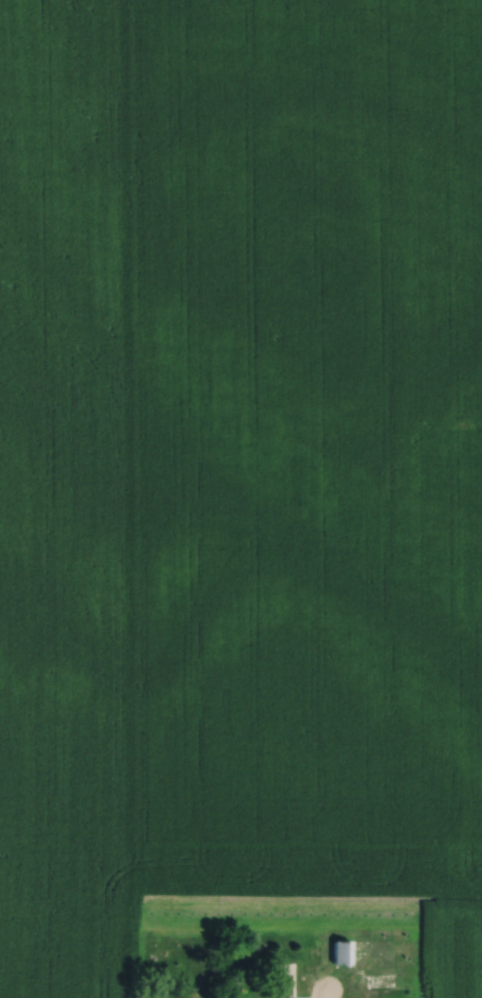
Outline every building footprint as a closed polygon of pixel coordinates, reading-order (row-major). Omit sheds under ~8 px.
[(334,939),(334,963),(340,963),(343,966),(347,963),(351,963),(352,939),(334,939)]
